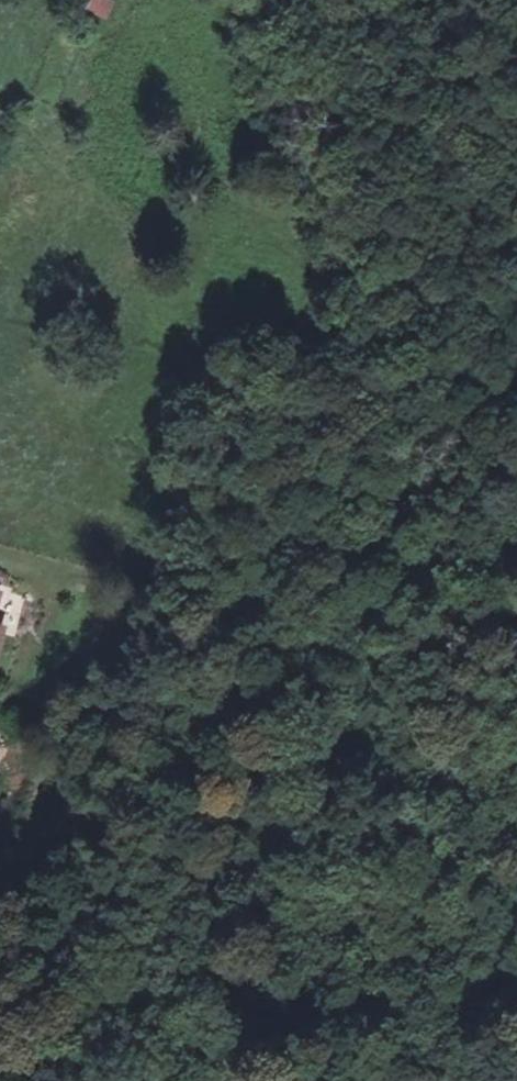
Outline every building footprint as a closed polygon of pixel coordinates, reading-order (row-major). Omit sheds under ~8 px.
[(88,12),(110,19),(116,0),(91,0),(88,12)] [(9,618),(0,615),(0,650),(9,618)]
